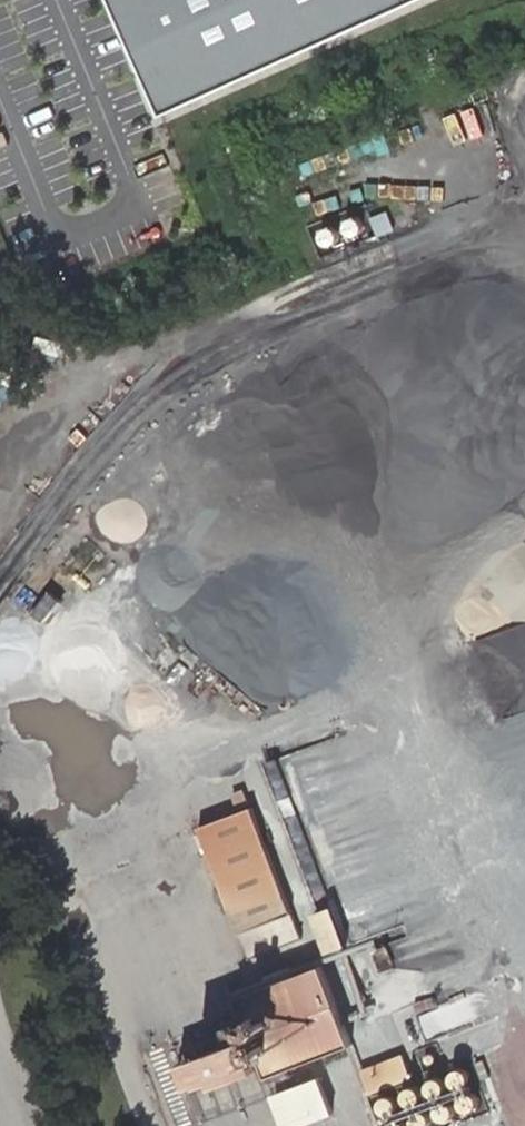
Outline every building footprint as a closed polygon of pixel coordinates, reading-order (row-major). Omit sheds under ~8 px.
[(173,121),(436,0),(117,0),(173,121)] [(373,218),(380,237),(397,230),(390,212),(373,218)] [(51,592),(40,610),(53,618),(64,600),(51,592)] [(252,807),(198,827),(249,960),(303,939),(252,807)] [(344,906),(320,915),(336,955),(360,945),(344,906)] [(324,970),(240,999),(254,1040),(179,1066),(190,1097),(349,1041),(324,970)] [(409,1052),(365,1068),(375,1095),(419,1079),(409,1052)] [(286,1125),(311,1125),(342,1116),(330,1078),(276,1095),(286,1125)]
